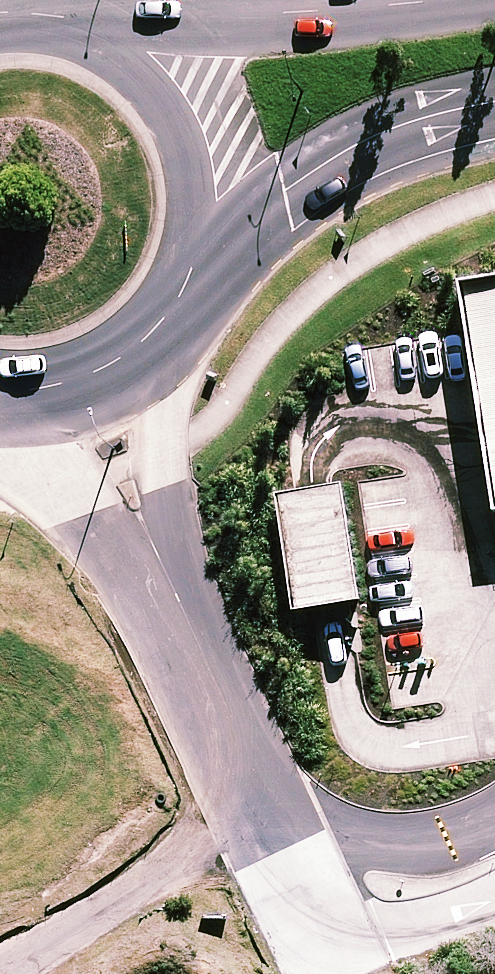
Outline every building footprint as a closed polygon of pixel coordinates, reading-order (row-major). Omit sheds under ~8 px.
[(459,275),(468,330),(494,505),(494,270),(459,275)] [(363,596),(344,478),(311,483),(292,487),(276,490),(294,608),(310,605),(331,601),(363,596)]
